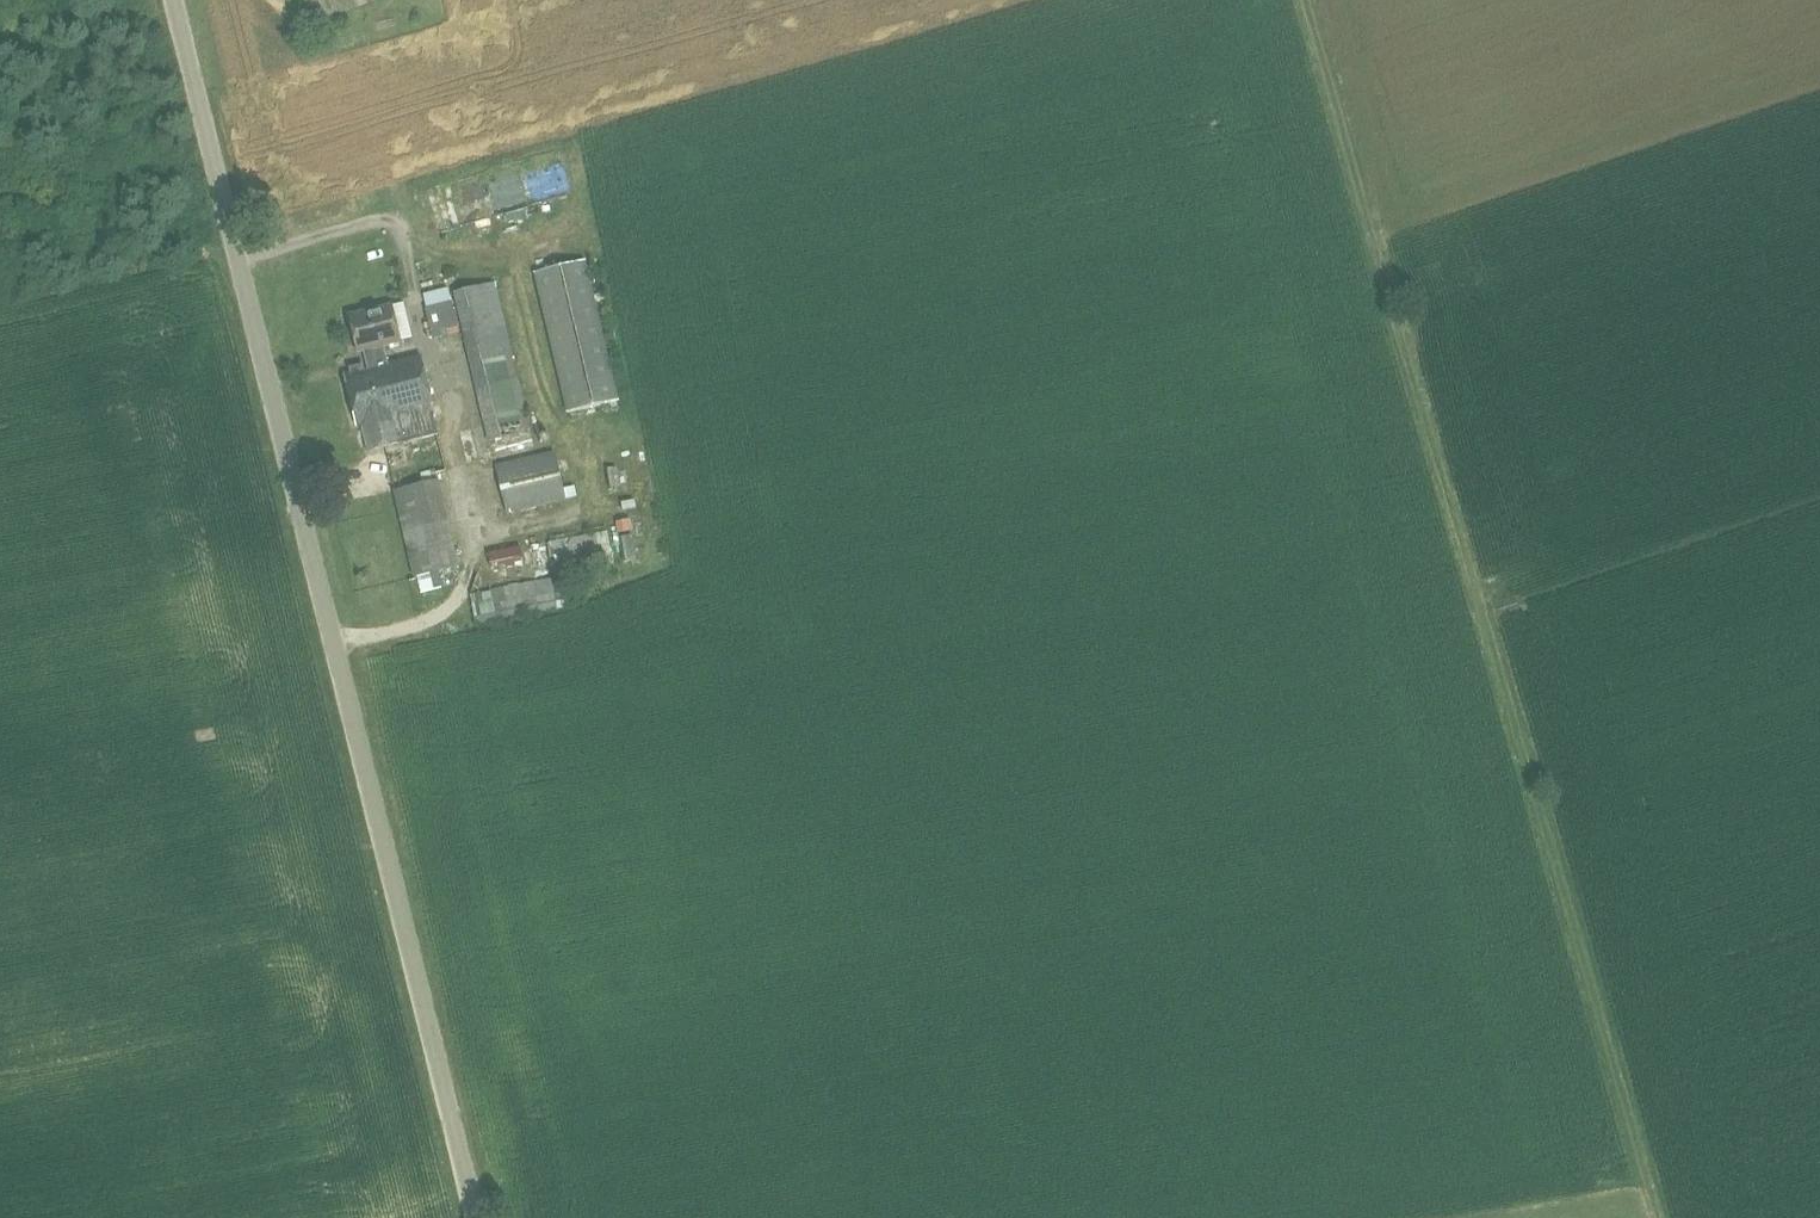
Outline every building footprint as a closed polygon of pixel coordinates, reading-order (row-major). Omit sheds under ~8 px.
[(389,18),(401,16),(398,0),(385,0),(389,18)] [(404,10),(419,7),(418,0),(402,0),(404,10)] [(446,188),(453,219),(485,211),(477,180),(446,188)] [(536,275),(568,414),(618,403),(586,263),(536,275)] [(424,286),(428,298),(454,291),(450,278),(424,286)] [(536,448),(496,283),(452,294),(493,459),(536,448)] [(459,335),(452,303),(426,309),(433,341),(459,335)] [(394,416),(433,407),(421,357),(388,365),(384,346),(401,342),(393,306),(350,316),(358,352),(364,351),(369,369),(364,370),(363,365),(350,368),(351,373),(345,375),(357,425),(362,424),(369,451),(400,444),(394,416)] [(556,452),(495,466),(507,516),(568,502),(556,452)] [(410,560),(443,559),(441,473),(407,474),(410,560)] [(490,540),(492,559),(524,555),(522,536),(490,540)] [(560,603),(561,576),(527,576),(527,602),(560,603)] [(477,584),(478,604),(526,602),(525,582),(477,584)]
